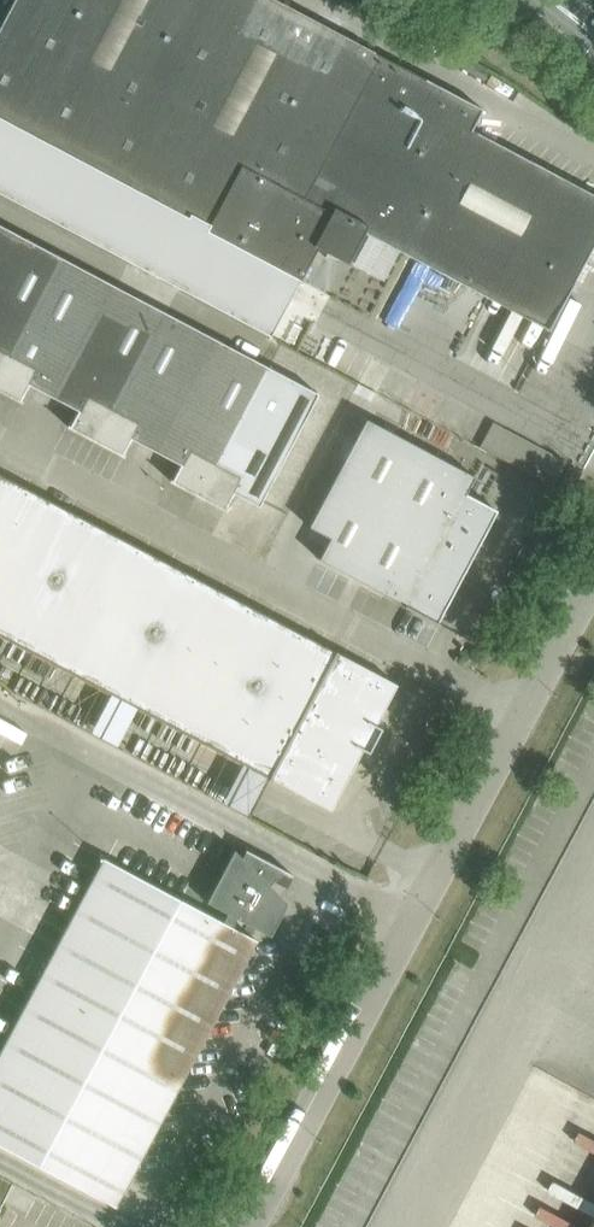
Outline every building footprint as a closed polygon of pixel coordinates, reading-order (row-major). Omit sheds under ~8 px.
[(270,336),(300,280),(317,247),(327,253),(325,257),(334,262),(337,258),(347,263),(363,232),(548,330),(593,244),(593,194),(471,129),(482,109),(276,0),(14,0),(0,26),(0,192),(270,336)] [(0,224),(0,250),(11,230),(0,224)] [(0,250),(0,374),(62,257),(11,230),(0,250)] [(62,257),(0,374),(0,391),(21,402),(21,400),(20,400),(23,394),(28,384),(53,397),(113,284),(62,257)] [(113,284),(53,397),(78,411),(73,420),(72,420),(69,425),(68,425),(67,426),(95,441),(164,311),(113,284)] [(215,338),(164,311),(95,441),(123,456),(124,454),(123,454),(126,448),(125,448),(130,438),(154,451),(215,338)] [(215,338),(154,451),(180,465),(175,474),(174,474),(171,480),(170,479),(170,480),(197,495),(266,365),(215,338)] [(318,393),(266,365),(197,495),(225,510),(226,508),(225,508),(228,502),(227,502),(232,492),(258,506),(318,393)] [(403,606),(408,609),(439,625),(440,623),(437,621),(449,598),(496,510),(465,494),(475,476),(365,418),(308,527),(329,538),(318,559),(404,605),(403,606)] [(559,486),(560,487),(570,492),(581,473),(570,467),(559,486)] [(268,777),(268,778),(269,779),(270,777),(330,809),(362,749),(368,752),(379,731),(382,727),(375,724),(397,684),(336,652),(337,651),(335,650),(335,651),(0,474),(0,635),(268,777)] [(219,800),(244,812),(262,775),(238,762),(219,800)] [(115,1206),(256,940),(231,926),(236,918),(270,936),(287,903),(266,881),(274,866),(291,875),(292,873),(245,849),(241,856),(234,849),(206,902),(227,913),(222,922),(103,858),(0,1051),(0,1144),(115,1206)] [(280,1008),(290,990),(278,984),(269,1002),(280,1008)]
